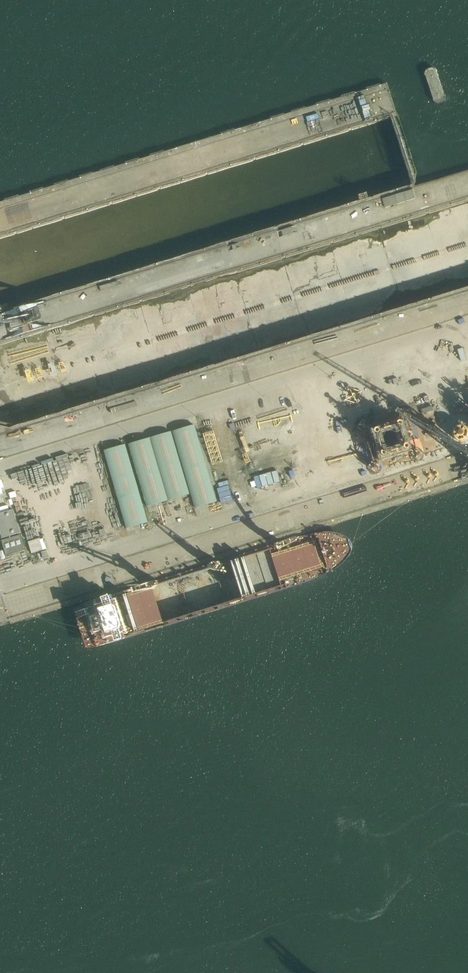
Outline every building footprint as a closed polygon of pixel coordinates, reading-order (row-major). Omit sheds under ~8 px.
[(413,190),(383,199),(386,207),(415,198),(413,190)] [(91,317),(56,342),(85,384),(115,378),(105,377),(104,369),(126,364),(125,369),(130,369),(127,354),(155,349),(159,354),(333,317),(327,317),(348,312),(349,312),(346,307),(351,305),(350,311),(371,297),(371,294),(379,293),(382,297),(429,287),(431,256),(415,232),(331,249),(330,263),(335,263),(324,270),(323,269),(91,317)] [(15,398),(20,397),(23,400),(33,402),(42,400),(46,396),(49,395),(49,394),(46,383),(42,378),(36,377),(32,373),(44,369),(45,370),(46,363),(56,361),(55,360),(50,341),(40,343),(33,349),(25,351),(0,373),(0,395),(15,398)] [(194,426),(173,433),(195,510),(217,504),(194,426)] [(172,434),(150,440),(169,503),(190,496),(172,434)] [(150,440),(129,446),(147,509),(168,503),(150,440)] [(125,445),(104,451),(126,529),(148,522),(125,445)] [(271,471),(254,477),(258,489),(275,483),(271,471)] [(0,513),(0,533),(2,538),(20,532),(13,509),(0,513)] [(26,551),(21,536),(2,541),(6,557),(26,551)] [(32,552),(44,549),(40,538),(29,541),(32,552)]
